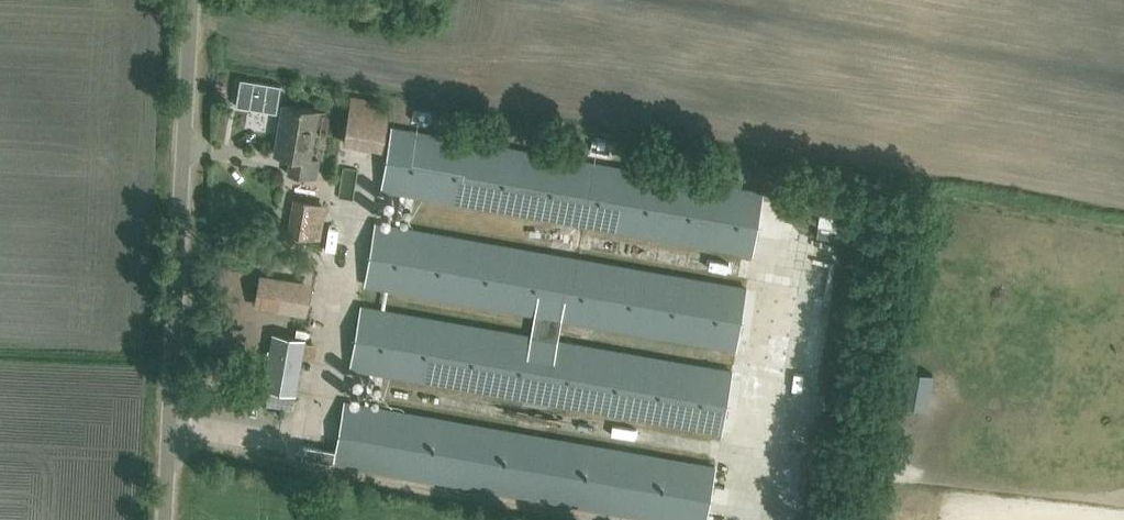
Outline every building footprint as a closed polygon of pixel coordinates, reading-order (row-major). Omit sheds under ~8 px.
[(310,159),(319,110),(283,104),(274,154),(291,157),(288,173),(316,178),(319,161),(310,159)] [(349,116),(349,141),(380,142),(380,117),(349,116)] [(392,126),(381,190),(752,255),(763,191),(392,126)] [(766,210),(762,236),(782,239),(787,214),(766,210)] [(299,213),(287,225),(310,246),(321,235),(299,213)] [(736,349),(746,288),(376,223),(365,285),(534,315),(531,336),(361,306),(350,368),(721,433),(732,371),(559,341),(563,319),(736,349)] [(296,393),(305,339),(273,334),(263,387),(296,393)] [(271,408),(288,408),(289,394),(271,394),(271,408)] [(662,519),(706,519),(715,467),(345,401),(334,462),(662,519)]
